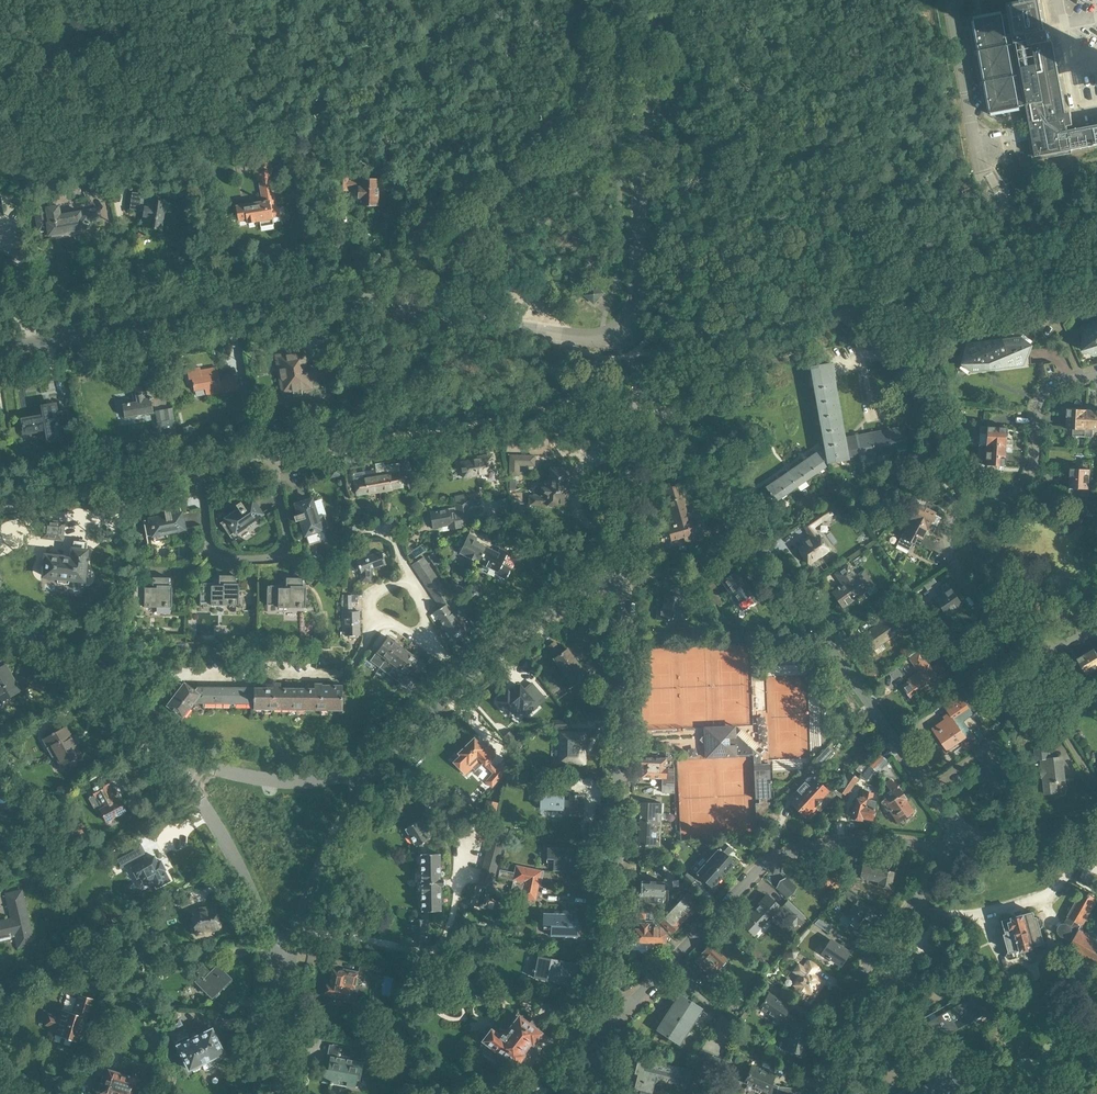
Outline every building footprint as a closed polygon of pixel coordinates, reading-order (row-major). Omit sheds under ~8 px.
[(102,9),(111,14),(120,0),(108,0),(102,9)] [(975,19),(986,80),(987,88),(992,113),(1005,111),(1012,110),(1020,108),(1020,106),(1027,105),(1030,125),(1034,145),(1036,157),(1096,145),(1096,125),(1081,128),(1068,130),(1068,126),(1073,125),(1071,112),(1066,113),(1053,41),(1051,42),(1050,42),(1050,39),(1049,34),(1048,30),(1045,31),(1044,29),(1043,23),(1039,0),(1033,0),(1031,0),(1029,0),(1026,0),(1021,1),(1016,2),(1017,3),(1009,4),(1011,14),(1003,16),(1003,14),(975,19)] [(261,227),(274,225),(272,216),(281,215),(280,207),(276,208),(270,173),(272,173),(268,152),(238,157),(240,165),(255,163),(258,176),(259,176),(263,202),(234,207),(235,214),(237,214),(238,220),(246,219),(246,223),(260,220),(261,227)] [(359,187),(359,204),(377,204),(378,180),(363,180),(363,181),(347,181),(348,173),(328,172),(328,189),(347,189),(347,187),(359,187)] [(112,188),(126,186),(123,173),(109,175),(112,188)] [(107,177),(85,181),(88,194),(109,190),(107,177)] [(143,226),(161,228),(165,202),(149,200),(149,202),(140,201),(141,193),(133,192),(131,208),(145,211),(145,215),(144,215),(145,216),(143,226)] [(45,202),(35,203),(39,229),(49,228),(49,229),(50,234),(52,234),(52,236),(66,234),(66,232),(89,228),(88,223),(89,223),(89,222),(100,220),(98,208),(61,215),(59,205),(48,207),(47,201),(45,202)] [(601,291),(600,291),(593,285),(585,295),(594,303),(599,297),(597,295),(601,291)] [(1096,354),(1096,324),(1085,330),(1084,350),(1096,355),(1096,354)] [(967,344),(961,364),(970,371),(991,369),(995,368),(1023,365),(1029,345),(1019,338),(967,344)] [(289,357),(288,355),(278,357),(284,391),(293,390),(294,396),(303,395),(302,388),(311,386),(310,380),(326,377),(323,363),(307,366),(305,352),(294,354),(294,356),(289,357)] [(831,363),(811,367),(813,374),(826,451),(819,457),(824,465),(828,463),(847,459),(847,457),(859,454),(856,438),(844,440),(833,376),(833,375),(831,363)] [(206,395),(239,389),(237,376),(220,379),(218,367),(200,370),(200,367),(187,369),(189,379),(192,378),(195,391),(195,390),(205,388),(206,395)] [(923,373),(916,374),(917,381),(918,387),(925,386),(924,379),(923,373)] [(916,374),(909,375),(910,379),(911,382),(912,389),(918,387),(917,381),(916,374)] [(125,417),(153,412),(151,399),(152,399),(152,398),(153,397),(150,379),(132,382),(134,395),(135,395),(137,396),(138,402),(130,403),(127,403),(128,404),(123,404),(125,417)] [(913,396),(926,393),(925,386),(918,387),(912,389),(913,396)] [(915,403),(928,400),(926,393),(913,396),(915,403)] [(249,394),(239,396),(242,413),(251,411),(249,394)] [(916,410),(929,407),(928,400),(915,403),(916,410)] [(917,417),(922,416),(926,416),(930,415),(929,407),(916,410),(917,417)] [(159,444),(178,440),(172,408),(156,411),(158,424),(155,425),(159,444)] [(23,424),(22,424),(23,431),(34,430),(34,429),(46,426),(47,430),(47,433),(48,439),(53,438),(54,439),(56,438),(56,437),(61,437),(60,431),(60,426),(59,425),(70,423),(69,418),(69,417),(68,417),(67,409),(57,411),(57,410),(57,409),(44,412),(44,413),(22,417),(23,422),(22,422),(23,424)] [(1068,409),(1067,428),(1074,429),(1073,436),(1086,436),(1087,410),(1068,409)] [(1087,410),(1086,436),(1094,437),(1094,430),(1096,430),(1096,410),(1087,410)] [(986,433),(986,445),(996,446),(1005,447),(1012,447),(1013,439),(1006,439),(1006,427),(980,426),(979,433),(986,433)] [(903,427),(887,430),(891,449),(897,447),(898,451),(907,450),(906,446),(907,446),(903,427)] [(887,430),(872,433),(875,448),(875,449),(875,451),(876,456),(892,453),(891,449),(887,430)] [(872,433),(856,436),(856,438),(859,454),(859,455),(866,454),(867,460),(876,458),(876,456),(875,451),(875,449),(875,448),(872,433)] [(1004,466),(1005,447),(996,446),(986,445),(979,444),(978,453),(985,453),(985,465),(1004,466)] [(816,453),(806,460),(815,473),(820,470),(822,473),(828,470),(825,466),(824,465),(819,457),(816,453)] [(478,459),(461,462),(463,477),(496,472),(493,454),(478,457),(478,459)] [(0,456),(0,470),(10,468),(7,455),(0,456)] [(511,455),(510,475),(517,475),(517,464),(534,465),(535,456),(511,455)] [(409,458),(401,459),(403,474),(411,473),(409,458)] [(806,460),(797,467),(806,480),(815,473),(806,460)] [(1070,488),(1070,495),(1090,496),(1090,489),(1091,462),(1084,462),(1084,469),(1071,468),(1070,488)] [(399,465),(376,469),(380,491),(403,487),(399,465)] [(541,482),(540,496),(528,496),(528,505),(532,505),(540,505),(540,504),(549,504),(550,506),(554,506),(556,505),(557,505),(557,506),(568,506),(568,498),(570,497),(570,491),(569,490),(569,479),(571,478),(571,473),(569,471),(569,468),(567,468),(566,467),(562,466),(561,468),(551,467),(551,471),(550,472),(550,476),(551,477),(551,478),(547,478),(547,482),(541,482)] [(340,475),(338,467),(330,469),(332,477),(340,475)] [(797,467),(787,474),(796,487),(806,480),(797,467)] [(357,495),(380,491),(376,469),(346,475),(346,497),(350,497),(357,495)] [(787,474),(777,480),(786,493),(796,487),(787,474)] [(777,480),(767,487),(770,492),(769,492),(771,494),(772,494),(776,500),(781,497),(783,500),(788,496),(786,493),(777,480)] [(666,489),(676,524),(676,525),(689,522),(679,485),(666,489)] [(327,539),(323,529),(329,527),(324,514),(317,517),(312,499),(296,504),(300,514),(294,516),(296,521),(301,520),(310,545),(327,539)] [(844,499),(834,505),(838,511),(848,505),(844,499)] [(244,506),(241,501),(236,505),(239,510),(220,523),(221,523),(234,542),(235,541),(231,535),(236,532),(238,535),(239,535),(238,534),(249,527),(247,524),(262,514),(253,500),(244,506)] [(469,500),(455,502),(457,510),(471,507),(469,500)] [(918,503),(910,520),(918,524),(918,525),(927,530),(933,533),(937,526),(930,523),(936,512),(918,503)] [(458,517),(460,516),(472,514),(471,507),(457,510),(457,511),(458,517)] [(185,529),(182,513),(171,515),(170,509),(165,510),(166,516),(143,520),(143,521),(144,521),(148,543),(149,543),(147,536),(153,535),(155,542),(168,540),(167,532),(185,529)] [(833,519),(832,515),(828,509),(804,525),(811,536),(805,540),(807,544),(799,550),(809,564),(829,550),(813,528),(825,520),(829,521),(833,519)] [(457,511),(440,514),(432,516),(434,526),(441,525),(450,523),(451,527),(461,526),(461,523),(460,516),(458,517),(457,511)] [(460,516),(461,523),(473,521),(472,514),(460,516)] [(906,527),(897,544),(909,550),(913,544),(918,546),(927,530),(918,525),(918,524),(910,520),(904,517),(900,524),(906,527)] [(698,519),(689,522),(676,525),(676,524),(673,525),(673,526),(668,528),(672,539),(688,535),(690,542),(703,538),(698,519)] [(62,539),(64,523),(44,521),(43,537),(62,539)] [(476,560),(479,562),(487,547),(475,541),(477,537),(470,534),(461,553),(469,557),(469,559),(475,562),(476,560)] [(727,536),(717,542),(720,547),(730,541),(727,536)] [(88,542),(74,540),(72,558),(46,555),(45,565),(43,564),(39,567),(39,570),(42,573),(44,573),(44,576),(48,576),(49,578),(53,578),(55,577),(73,579),(75,581),(78,581),(80,580),(84,580),(88,542)] [(498,571),(497,573),(506,578),(511,569),(502,564),(507,553),(500,549),(498,553),(487,547),(479,562),(483,564),(482,566),(488,569),(490,567),(498,571)] [(381,552),(357,560),(361,572),(362,582),(371,581),(370,570),(386,564),(381,552)] [(434,552),(428,556),(435,566),(441,561),(434,552)] [(416,570),(425,564),(422,558),(412,564),(416,570)] [(431,568),(427,562),(425,564),(416,570),(419,576),(431,568)] [(845,562),(837,568),(840,571),(844,568),(848,566),(845,562)] [(838,589),(833,593),(843,607),(875,585),(865,570),(856,577),(848,566),(844,568),(840,571),(836,574),(840,580),(841,580),(845,584),(839,588),(838,586),(837,587),(838,589)] [(431,568),(419,576),(423,581),(435,573),(431,568)] [(752,593),(737,570),(722,580),(732,595),(732,596),(737,604),(738,603),(743,610),(757,601),(752,593)] [(204,583),(201,583),(201,586),(200,602),(211,602),(211,605),(224,605),(224,602),(232,603),(232,604),(235,604),(235,603),(238,603),(238,604),(239,604),(240,585),(239,585),(239,586),(236,586),(236,575),(224,575),(224,573),(221,573),(218,573),(218,579),(220,579),(220,585),(213,585),(213,583),(204,583)] [(438,578),(435,573),(423,581),(426,587),(438,578)] [(146,585),(137,585),(134,585),(134,588),(134,604),(145,604),(145,607),(157,607),(157,604),(165,605),(165,606),(168,606),(168,605),(172,605),(172,606),(173,587),(172,587),(172,588),(169,588),(170,577),(157,577),(157,575),(154,575),(151,575),(151,581),(153,581),(153,588),(146,587),(146,585)] [(267,588),(267,605),(278,605),(278,607),(290,607),(290,605),(298,605),(298,606),(301,607),(302,605),(305,605),(305,607),(306,607),(306,588),(303,588),(303,578),(291,577),(291,576),(288,576),(288,575),(284,575),(284,581),(286,581),(286,588),(280,588),(280,585),(270,585),(268,585),(268,588),(267,588)] [(430,592),(442,584),(438,578),(426,587),(430,592)] [(681,587),(681,579),(665,579),(664,587),(666,587),(665,608),(662,608),(661,619),(667,619),(667,620),(669,620),(669,619),(680,620),(681,596),(675,595),(675,587),(681,587)] [(940,595),(934,599),(946,615),(949,621),(955,617),(951,611),(962,604),(946,582),(940,586),(936,590),(940,595)] [(430,592),(434,597),(445,589),(442,584),(430,592)] [(445,589),(434,597),(437,603),(449,595),(445,589)] [(358,595),(343,595),(343,602),(343,634),(346,634),(346,635),(349,635),(350,638),(355,637),(356,635),(360,635),(359,611),(352,612),(351,602),(358,601),(358,595)] [(437,603),(441,608),(448,604),(453,600),(449,595),(437,603)] [(448,604),(441,608),(435,612),(451,637),(454,635),(456,636),(461,633),(461,631),(464,629),(461,626),(462,625),(460,623),(448,604)] [(187,607),(184,607),(132,613),(115,614),(117,636),(122,674),(134,673),(132,658),(135,651),(175,647),(176,652),(220,647),(235,646),(304,649),(305,611),(218,608),(187,607)] [(885,647),(883,643),(901,631),(892,617),(894,616),(888,607),(876,615),(881,623),(867,632),(868,633),(864,636),(873,649),(879,646),(881,650),(885,647)] [(377,652),(371,660),(381,667),(385,661),(399,642),(397,641),(395,642),(388,637),(377,652)] [(385,661),(381,667),(389,673),(394,667),(406,650),(400,645),(400,644),(401,643),(399,642),(385,661)] [(581,668),(567,649),(562,653),(554,642),(548,647),(556,657),(554,659),(561,667),(560,670),(563,673),(565,673),(573,684),(587,673),(590,676),(596,671),(589,662),(581,668)] [(1096,670),(1096,652),(1095,648),(1078,658),(1084,669),(1078,673),(1082,679),(1096,670)] [(394,667),(389,673),(398,680),(416,655),(415,654),(413,655),(406,650),(394,667)] [(911,681),(903,686),(914,701),(942,681),(941,679),(948,675),(939,663),(933,668),(931,666),(921,652),(911,659),(921,672),(915,676),(916,677),(911,680),(911,681)] [(416,655),(398,680),(407,686),(411,680),(412,681),(413,679),(415,677),(419,672),(418,672),(424,663),(417,659),(418,656),(416,655)] [(6,664),(0,668),(0,701),(0,702),(20,691),(6,664)] [(963,681),(957,685),(961,690),(974,681),(968,672),(961,677),(963,681)] [(974,681),(961,690),(942,703),(951,715),(932,728),(941,740),(940,741),(945,747),(948,751),(949,750),(948,750),(961,742),(962,744),(974,736),(964,721),(981,709),(985,715),(994,709),(993,708),(974,681)] [(342,692),(342,685),(322,685),(322,683),(316,683),(315,688),(281,688),(281,683),(274,683),(274,688),(197,687),(195,690),(184,683),(168,706),(184,717),(185,715),(188,716),(192,711),(190,709),(194,702),(203,702),(203,706),(205,706),(205,702),(227,702),(227,704),(230,704),(230,703),(252,703),(252,707),(254,707),(254,709),(264,709),(265,712),(271,712),(272,709),(342,709),(342,698),(343,692),(342,692)] [(535,703),(543,696),(533,683),(524,690),(520,685),(510,694),(508,691),(506,693),(504,692),(498,697),(499,699),(497,701),(502,706),(501,707),(503,709),(504,708),(509,714),(519,706),(527,715),(538,706),(535,703)] [(1053,722),(1047,711),(1036,717),(1042,728),(1053,722)] [(569,720),(551,720),(551,729),(569,729),(569,728),(569,720)] [(82,754),(67,726),(43,739),(48,748),(50,747),(61,766),(72,759),(73,760),(75,759),(75,758),(82,754)] [(518,741),(509,731),(504,736),(513,746),(517,750),(522,746),(518,742),(518,741)] [(706,733),(700,740),(707,746),(707,756),(708,757),(720,756),(720,757),(732,757),(732,756),(738,755),(738,757),(750,756),(750,755),(752,755),(754,756),(754,765),(755,789),(756,799),(759,798),(759,803),(756,803),(757,820),(761,820),(771,810),(770,802),(767,803),(767,798),(774,798),(774,790),(771,791),(771,783),(772,783),(772,780),(771,780),(770,764),(761,764),(761,756),(734,731),(731,732),(731,731),(719,731),(719,732),(706,733)] [(583,762),(584,734),(562,733),(561,761),(583,762)] [(461,755),(454,762),(466,775),(473,768),(476,771),(484,762),(486,761),(487,761),(488,762),(496,755),(483,742),(481,744),(474,738),(458,753),(461,755)] [(0,742),(0,753),(10,748),(5,739),(0,742)] [(989,742),(975,751),(984,764),(983,766),(984,766),(982,771),(979,770),(975,778),(983,782),(984,778),(986,779),(979,793),(989,798),(995,788),(997,789),(1003,777),(1005,778),(1010,769),(991,760),(986,752),(993,748),(989,742)] [(828,747),(825,750),(814,761),(819,766),(833,752),(828,747)] [(1047,748),(1031,750),(1032,760),(1042,759),(1043,768),(1041,768),(1042,777),(1044,777),(1045,794),(1057,792),(1056,783),(1058,783),(1058,780),(1063,780),(1060,757),(1048,758),(1047,748)] [(673,751),(666,751),(666,758),(657,758),(657,755),(651,755),(651,757),(642,757),(641,767),(642,767),(675,769),(675,768),(674,768),(673,751)] [(869,763),(868,764),(875,770),(878,773),(889,760),(885,757),(879,751),(874,757),(869,763)] [(855,768),(862,773),(869,763),(863,758),(861,760),(855,768)] [(862,773),(860,775),(867,780),(874,771),(875,770),(868,764),(862,773)] [(500,766),(499,767),(487,782),(493,787),(506,771),(500,766)] [(642,776),(641,777),(663,778),(662,785),(666,785),(673,786),(675,786),(675,769),(642,767),(642,769),(640,770),(640,774),(642,776)] [(809,774),(800,785),(823,806),(835,793),(838,789),(847,795),(850,790),(858,778),(849,772),(841,784),(838,782),(834,782),(829,787),(820,779),(818,782),(809,774)] [(104,807),(100,809),(107,821),(119,814),(120,816),(125,813),(124,811),(126,810),(119,798),(116,800),(114,797),(114,795),(110,787),(111,786),(107,779),(91,788),(95,795),(97,794),(104,807)] [(913,810),(899,790),(900,789),(896,783),(892,785),(890,781),(886,784),(891,791),(884,795),(886,798),(881,801),(887,809),(890,810),(897,820),(913,810)] [(796,789),(796,790),(800,793),(791,803),(805,816),(805,815),(810,819),(818,810),(819,810),(823,806),(800,785),(796,789)] [(874,807),(876,801),(872,799),(873,793),(865,791),(864,792),(862,791),(860,797),(859,797),(858,799),(857,799),(855,808),(853,807),(850,816),(861,819),(862,817),(871,819),(874,808),(874,807)] [(539,796),(538,809),(563,809),(563,807),(569,808),(569,816),(581,816),(581,810),(582,795),(570,794),(569,800),(565,800),(564,800),(564,796),(557,796),(541,796),(539,796)] [(494,821),(499,802),(487,799),(483,819),(494,821)] [(32,801),(20,808),(22,812),(34,805),(32,801)] [(42,802),(30,809),(35,817),(46,810),(42,802)] [(641,802),(640,821),(657,822),(657,814),(661,814),(662,803),(658,803),(641,802)] [(422,819),(406,828),(422,854),(428,854),(424,847),(432,843),(430,839),(430,838),(424,827),(426,825),(422,819)] [(640,821),(639,845),(656,846),(657,822),(640,821)] [(492,831),(507,835),(509,828),(494,824),(492,831)] [(490,837),(506,841),(507,835),(492,831),(490,837)] [(489,844),(504,848),(506,841),(490,837),(489,844)] [(724,842),(707,861),(723,874),(724,872),(727,873),(730,869),(730,867),(734,862),(735,862),(735,861),(731,857),(727,854),(732,849),(724,842)] [(161,860),(159,861),(158,862),(154,856),(146,860),(144,861),(141,856),(143,855),(144,855),(146,854),(140,844),(114,858),(120,868),(130,862),(132,867),(138,877),(141,876),(145,884),(149,882),(149,883),(151,882),(151,881),(153,880),(157,887),(170,880),(164,870),(166,869),(165,868),(162,862),(161,860)] [(487,851),(502,855),(504,848),(489,844),(487,851)] [(547,863),(553,863),(553,870),(579,870),(580,856),(570,855),(570,851),(574,852),(574,848),(547,848),(547,858),(547,863)] [(485,857),(500,861),(502,855),(487,851),(485,857)] [(422,920),(413,920),(413,940),(431,940),(431,933),(429,933),(428,911),(441,911),(441,886),(444,886),(444,879),(441,879),(441,854),(428,854),(422,854),(422,920)] [(721,876),(723,874),(707,861),(703,856),(692,869),(707,883),(706,883),(711,888),(712,887),(717,881),(719,881),(722,878),(721,876)] [(483,864),(499,868),(500,861),(485,857),(483,864)] [(482,871),(497,875),(499,868),(483,864),(482,871)] [(893,872),(856,865),(853,880),(862,882),(863,878),(879,881),(878,886),(890,888),(891,884),(893,884),(894,878),(892,878),(893,872)] [(500,871),(499,875),(499,877),(514,880),(512,889),(523,892),(522,897),(535,900),(539,885),(541,885),(544,871),(543,871),(517,866),(515,871),(501,869),(500,871)] [(810,882),(815,895),(819,893),(829,890),(838,886),(832,869),(813,876),(815,881),(810,882)] [(480,877),(495,881),(497,875),(482,871),(480,877)] [(67,875),(71,884),(78,881),(74,872),(67,875)] [(682,877),(686,881),(690,885),(695,880),(687,872),(682,877)] [(509,895),(494,887),(495,881),(480,877),(478,884),(478,883),(476,890),(475,890),(472,905),(488,908),(491,897),(504,904),(509,895)] [(785,878),(777,886),(788,896),(795,888),(785,878)] [(66,879),(48,884),(51,894),(68,889),(66,879)] [(637,890),(637,895),(648,896),(648,900),(650,900),(650,903),(654,903),(668,904),(670,902),(672,900),(672,896),(669,896),(669,890),(663,890),(664,881),(655,881),(650,881),(641,881),(641,890),(637,890)] [(841,893),(855,902),(859,896),(845,887),(841,893)] [(1068,917),(1065,923),(1064,923),(1062,924),(1061,924),(1060,925),(1060,926),(1059,927),(1058,928),(1058,929),(1058,930),(1058,931),(1058,932),(1059,933),(1060,934),(1060,935),(1061,936),(1062,936),(1063,937),(1064,937),(1065,937),(1067,945),(1070,947),(1069,948),(1096,964),(1096,940),(1080,930),(1096,901),(1096,898),(1093,895),(1093,894),(1090,892),(1089,893),(1083,890),(1068,917)] [(33,943),(22,891),(7,894),(13,921),(8,922),(7,920),(0,921),(0,940),(11,938),(11,937),(16,936),(18,947),(33,943)] [(182,907),(194,902),(190,893),(178,899),(182,907)] [(675,906),(673,908),(684,918),(689,913),(690,913),(690,912),(693,912),(696,909),(695,907),(696,906),(685,895),(684,896),(682,894),(677,901),(678,902),(675,906)] [(654,903),(650,903),(650,900),(648,900),(648,896),(637,895),(636,917),(650,918),(650,910),(653,910),(654,903)] [(744,923),(744,924),(754,934),(771,915),(779,906),(767,895),(759,904),(758,904),(759,905),(759,906),(757,909),(756,908),(756,909),(757,910),(744,923)] [(788,920),(794,925),(797,923),(798,924),(804,916),(788,901),(781,908),(791,917),(788,920)] [(852,919),(848,926),(861,934),(868,924),(869,925),(871,921),(870,921),(873,916),(861,907),(855,903),(846,915),(852,919)] [(219,921),(218,921),(215,907),(207,908),(207,906),(192,908),(196,934),(206,933),(205,931),(219,929),(220,928),(221,928),(221,927),(222,926),(222,925),(222,924),(222,923),(221,922),(219,921)] [(665,913),(660,919),(661,920),(661,921),(672,932),(673,931),(675,931),(678,928),(678,925),(678,924),(684,918),(673,908),(671,911),(667,915),(665,913)] [(1038,918),(1036,918),(1034,912),(1023,915),(1022,914),(1023,914),(1022,913),(1015,915),(1015,916),(1015,917),(1004,920),(1008,934),(1006,934),(1011,952),(1009,952),(1007,955),(1008,958),(1011,959),(1023,956),(1025,953),(1024,951),(1032,949),(1033,951),(1036,952),(1046,950),(1049,949),(1050,946),(1049,943),(1047,942),(1045,942),(1041,928),(1042,928),(1042,927),(1043,926),(1044,926),(1044,925),(1044,924),(1044,923),(1044,922),(1044,921),(1044,920),(1043,920),(1043,919),(1041,918),(1039,918),(1038,918)] [(551,935),(577,936),(578,921),(568,921),(568,917),(571,917),(572,914),(545,913),(545,924),(551,924),(551,935)] [(828,933),(832,927),(819,918),(815,924),(828,933)] [(667,941),(667,936),(665,936),(665,933),(668,931),(655,919),(653,921),(641,920),(641,924),(636,923),(636,929),(631,929),(630,934),(629,947),(659,949),(659,942),(665,942),(665,941),(667,941)] [(841,965),(849,952),(844,948),(845,948),(841,945),(841,946),(831,940),(822,952),(828,956),(830,958),(841,965)] [(721,969),(719,967),(728,957),(713,943),(703,953),(703,954),(697,961),(714,977),(721,969)] [(794,956),(798,950),(792,946),(788,952),(794,956)] [(106,961),(118,959),(117,951),(105,953),(106,961)] [(186,963),(185,955),(165,959),(166,965),(170,964),(170,966),(186,963)] [(560,960),(538,956),(536,969),(533,969),(533,971),(535,972),(534,977),(563,983),(565,976),(574,977),(577,963),(563,961),(563,960),(560,960)] [(798,964),(793,972),(801,977),(796,985),(798,986),(795,991),(805,998),(807,995),(812,998),(820,986),(819,985),(821,981),(813,975),(818,967),(808,961),(804,968),(798,964)] [(218,991),(231,978),(218,965),(209,974),(207,971),(208,969),(203,964),(192,976),(215,999),(220,993),(218,991)] [(363,964),(360,975),(379,979),(381,968),(363,964)] [(355,988),(358,974),(342,971),(332,969),(329,983),(327,983),(325,994),(346,999),(346,1001),(355,1003),(358,988),(355,988)] [(778,995),(782,989),(767,980),(763,986),(778,995)] [(99,981),(87,983),(89,993),(96,995),(102,994),(99,981)] [(708,992),(720,1004),(726,997),(714,986),(708,992)] [(791,1018),(792,1017),(787,1014),(791,1007),(770,992),(759,1008),(780,1022),(779,1025),(785,1029),(788,1025),(790,1026),(791,1018)] [(49,1015),(46,1024),(58,1027),(57,1030),(59,1031),(58,1034),(80,1040),(87,1015),(91,1016),(96,999),(78,994),(72,1014),(62,1011),(60,1018),(49,1015)] [(702,1008),(691,1001),(682,995),(677,1004),(674,1002),(662,1020),(665,1022),(659,1031),(679,1044),(684,1036),(686,1037),(698,1018),(696,1017),(702,1008)] [(961,1005),(958,998),(946,1005),(959,1028),(982,1015),(979,1008),(978,1008),(973,998),(961,1005)] [(929,1015),(923,1018),(927,1025),(932,1034),(936,1041),(959,1028),(946,1005),(934,1012),(935,1012),(938,1018),(933,1021),(929,1015)] [(181,1018),(181,1012),(171,1012),(167,1024),(170,1030),(182,1025),(179,1019),(181,1018)] [(545,1026),(539,1022),(533,1018),(530,1021),(518,1012),(506,1027),(499,1022),(492,1030),(484,1040),(505,1056),(500,1062),(511,1070),(516,1064),(516,1065),(518,1063),(520,1062),(523,1059),(523,1056),(524,1054),(522,1053),(531,1041),(533,1043),(534,1041),(537,1040),(539,1037),(539,1034),(540,1033),(540,1032),(545,1026)] [(791,1018),(790,1026),(792,1026),(786,1051),(804,1055),(810,1030),(806,1029),(808,1021),(794,1018),(792,1017),(791,1018)] [(175,1039),(174,1039),(175,1041),(176,1041),(190,1070),(191,1069),(192,1070),(193,1070),(194,1070),(195,1070),(197,1069),(198,1068),(199,1067),(199,1066),(200,1065),(199,1065),(214,1058),(214,1059),(215,1059),(216,1059),(217,1059),(219,1059),(219,1058),(220,1058),(221,1057),(221,1056),(222,1055),(222,1054),(224,1053),(212,1029),(199,1035),(199,1034),(197,1034),(192,1036),(191,1039),(189,1039),(185,1030),(174,1036),(175,1039)] [(378,1040),(377,1046),(391,1048),(393,1036),(387,1035),(387,1041),(378,1040)] [(328,1070),(325,1069),(322,1081),(330,1082),(330,1083),(333,1084),(333,1083),(355,1087),(358,1074),(361,1075),(363,1064),(349,1061),(352,1047),(333,1043),(328,1070)] [(699,1052),(693,1065),(722,1074),(726,1060),(699,1052)] [(640,1092),(648,1093),(653,1093),(657,1077),(675,1082),(676,1078),(687,1081),(690,1070),(639,1057),(637,1064),(641,1064),(634,1090),(640,1092)] [(950,1093),(973,1081),(960,1058),(937,1071),(950,1093)] [(141,1088),(137,1087),(140,1079),(139,1079),(143,1069),(131,1065),(128,1076),(109,1070),(107,1075),(106,1075),(104,1076),(103,1077),(102,1078),(99,1087),(99,1088),(100,1090),(101,1091),(102,1092),(110,1093),(139,1093),(141,1088)] [(777,1088),(778,1086),(772,1084),(775,1077),(752,1066),(744,1083),(767,1093),(777,1093),(777,1088)] [(148,1068),(143,1085),(149,1087),(154,1070),(148,1068)] [(937,1071),(925,1078),(929,1084),(918,1090),(920,1093),(950,1093),(937,1071)] [(918,1090),(914,1084),(902,1091),(904,1093),(920,1093),(918,1090)]
